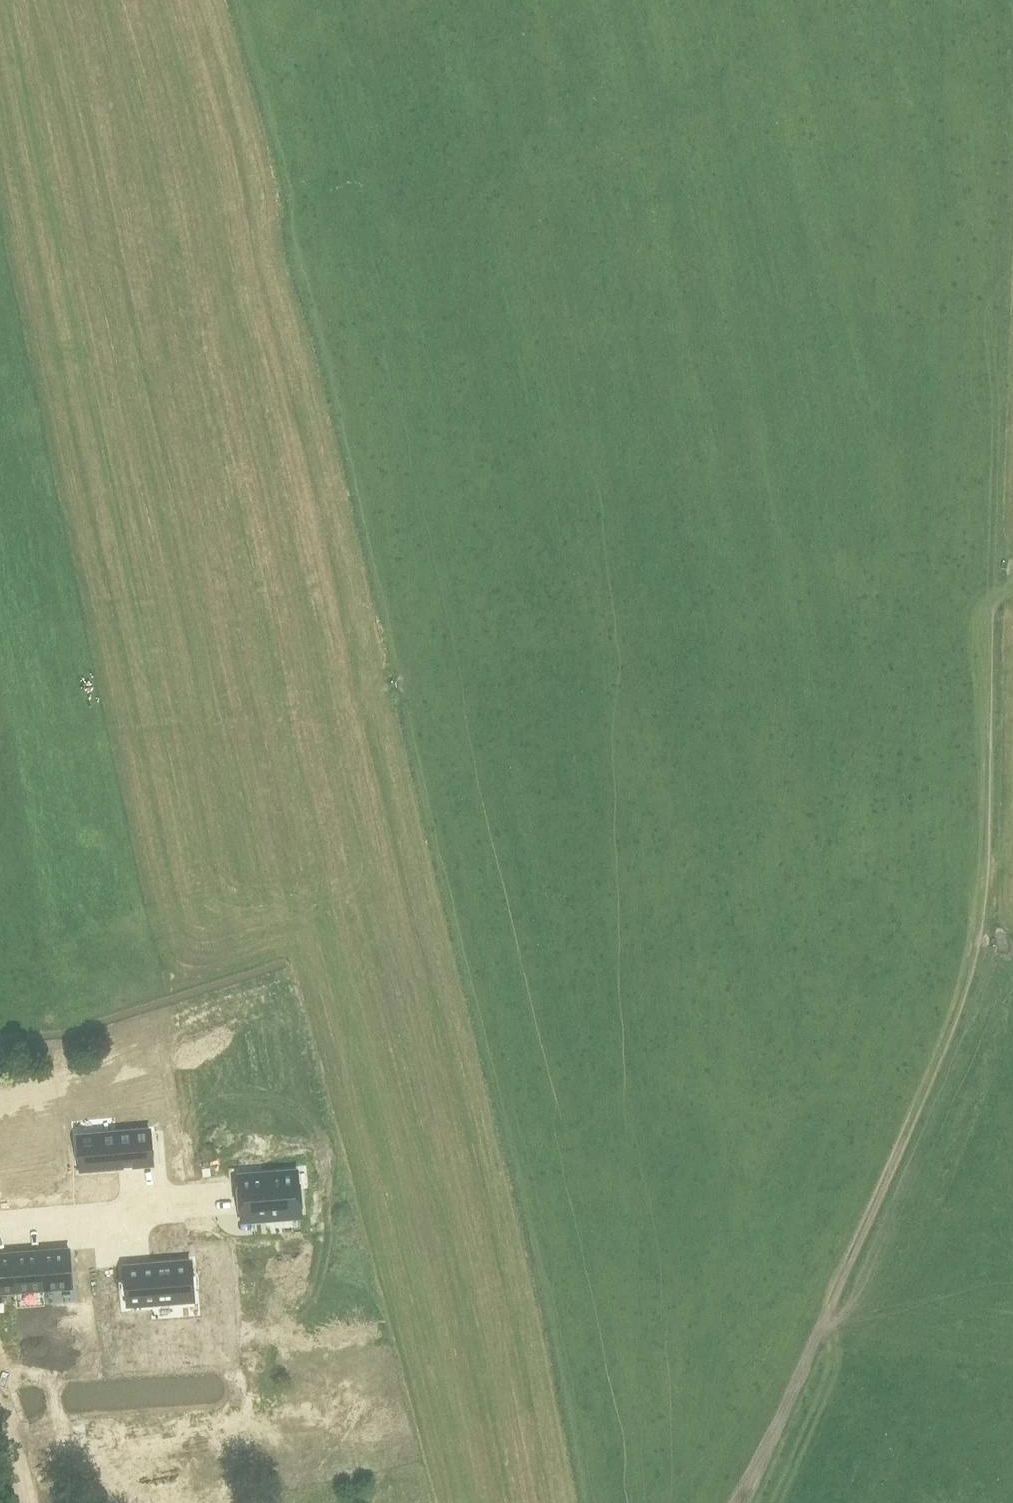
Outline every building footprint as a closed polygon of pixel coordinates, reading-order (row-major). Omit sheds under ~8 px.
[(81,1169),(153,1163),(149,1132),(97,1136),(97,1143),(78,1145),(81,1169)] [(241,1173),(241,1215),(302,1214),(302,1172),(241,1173)] [(68,1246),(40,1248),(43,1284),(70,1282),(68,1246)] [(43,1284),(40,1248),(12,1250),(15,1285),(43,1284)] [(12,1250),(0,1251),(0,1286),(15,1285),(12,1250)] [(143,1266),(129,1267),(133,1304),(180,1301),(179,1288),(195,1286),(193,1263),(153,1266),(153,1268),(143,1268),(143,1266)] [(128,1342),(135,1377),(232,1357),(223,1312),(209,1315),(208,1309),(196,1311),(201,1334),(145,1346),(143,1339),(128,1342)] [(97,1389),(94,1378),(110,1372),(103,1351),(73,1360),(77,1372),(66,1376),(72,1397),(97,1389)] [(161,1406),(221,1397),(217,1377),(158,1387),(161,1406)] [(61,1399),(60,1378),(49,1378),(51,1399),(61,1399)]
